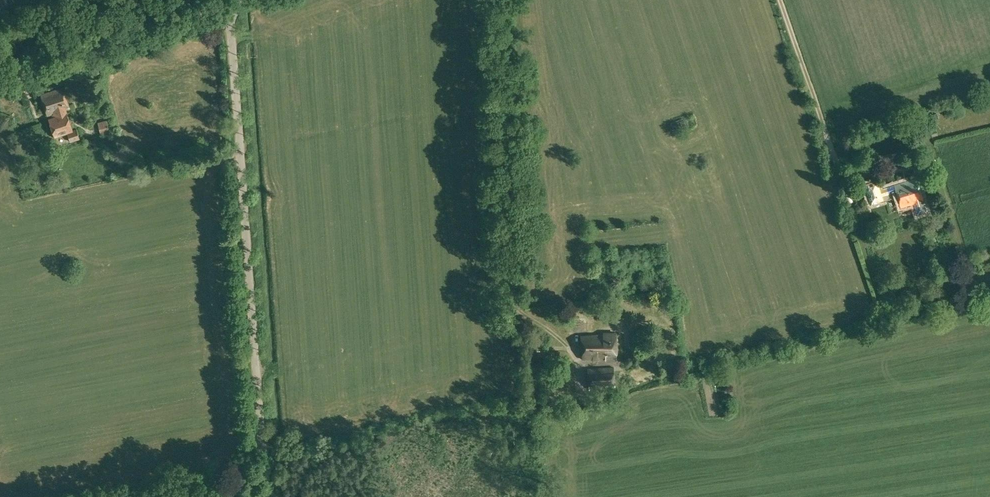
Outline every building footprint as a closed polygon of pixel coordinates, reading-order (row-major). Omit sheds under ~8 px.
[(41,95),(47,115),(53,113),(55,117),(49,119),(55,137),(73,131),(66,110),(69,109),(63,88),(41,95)] [(99,122),(101,134),(110,132),(106,120),(99,122)] [(679,133),(690,129),(688,121),(676,125),(679,133)] [(69,133),(71,142),(80,139),(77,130),(69,133)] [(865,184),(871,204),(883,200),(882,196),(897,192),(902,208),(914,204),(917,214),(926,211),(923,201),(924,201),(917,178),(880,190),(877,180),(865,184)] [(581,335),(583,359),(606,359),(606,360),(616,360),(616,327),(607,327),(608,333),(604,333),(604,334),(581,335)] [(588,369),(590,390),(615,389),(613,368),(588,369)]
